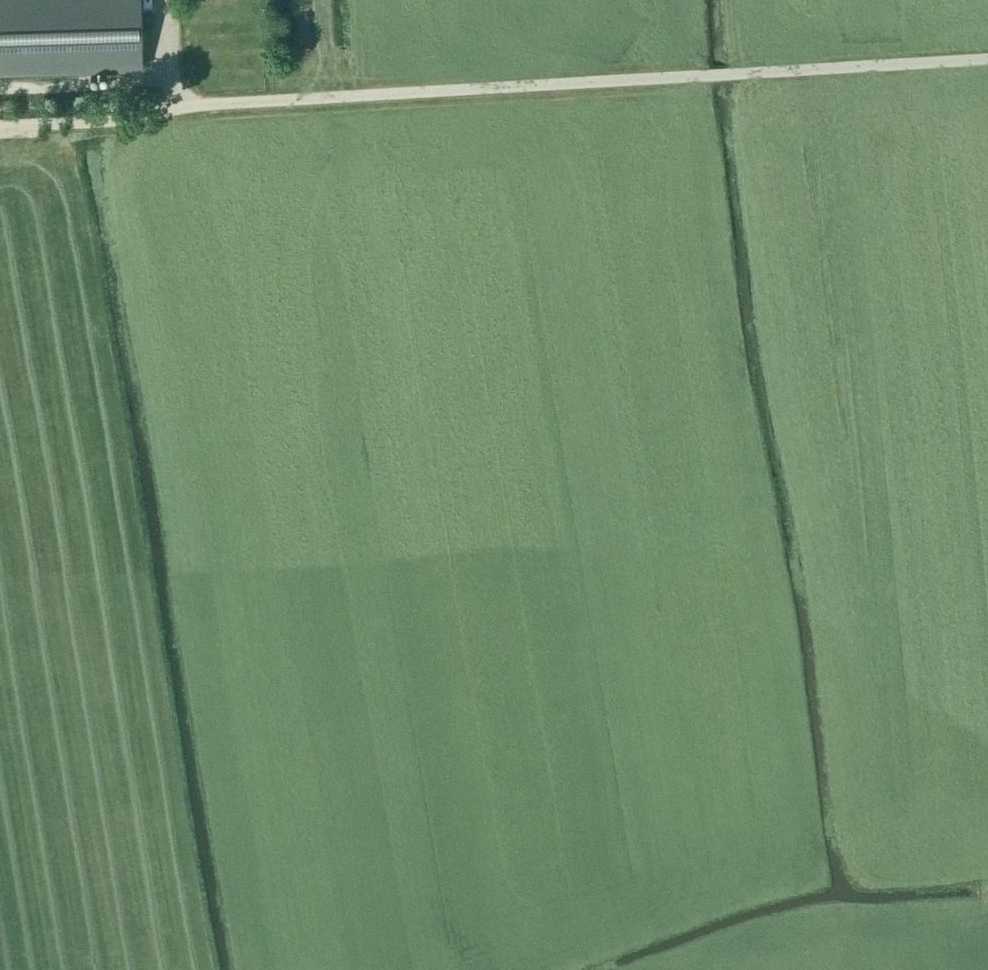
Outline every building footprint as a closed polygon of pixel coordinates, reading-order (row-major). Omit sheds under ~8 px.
[(142,69),(140,0),(0,0),(0,72),(142,69)]
